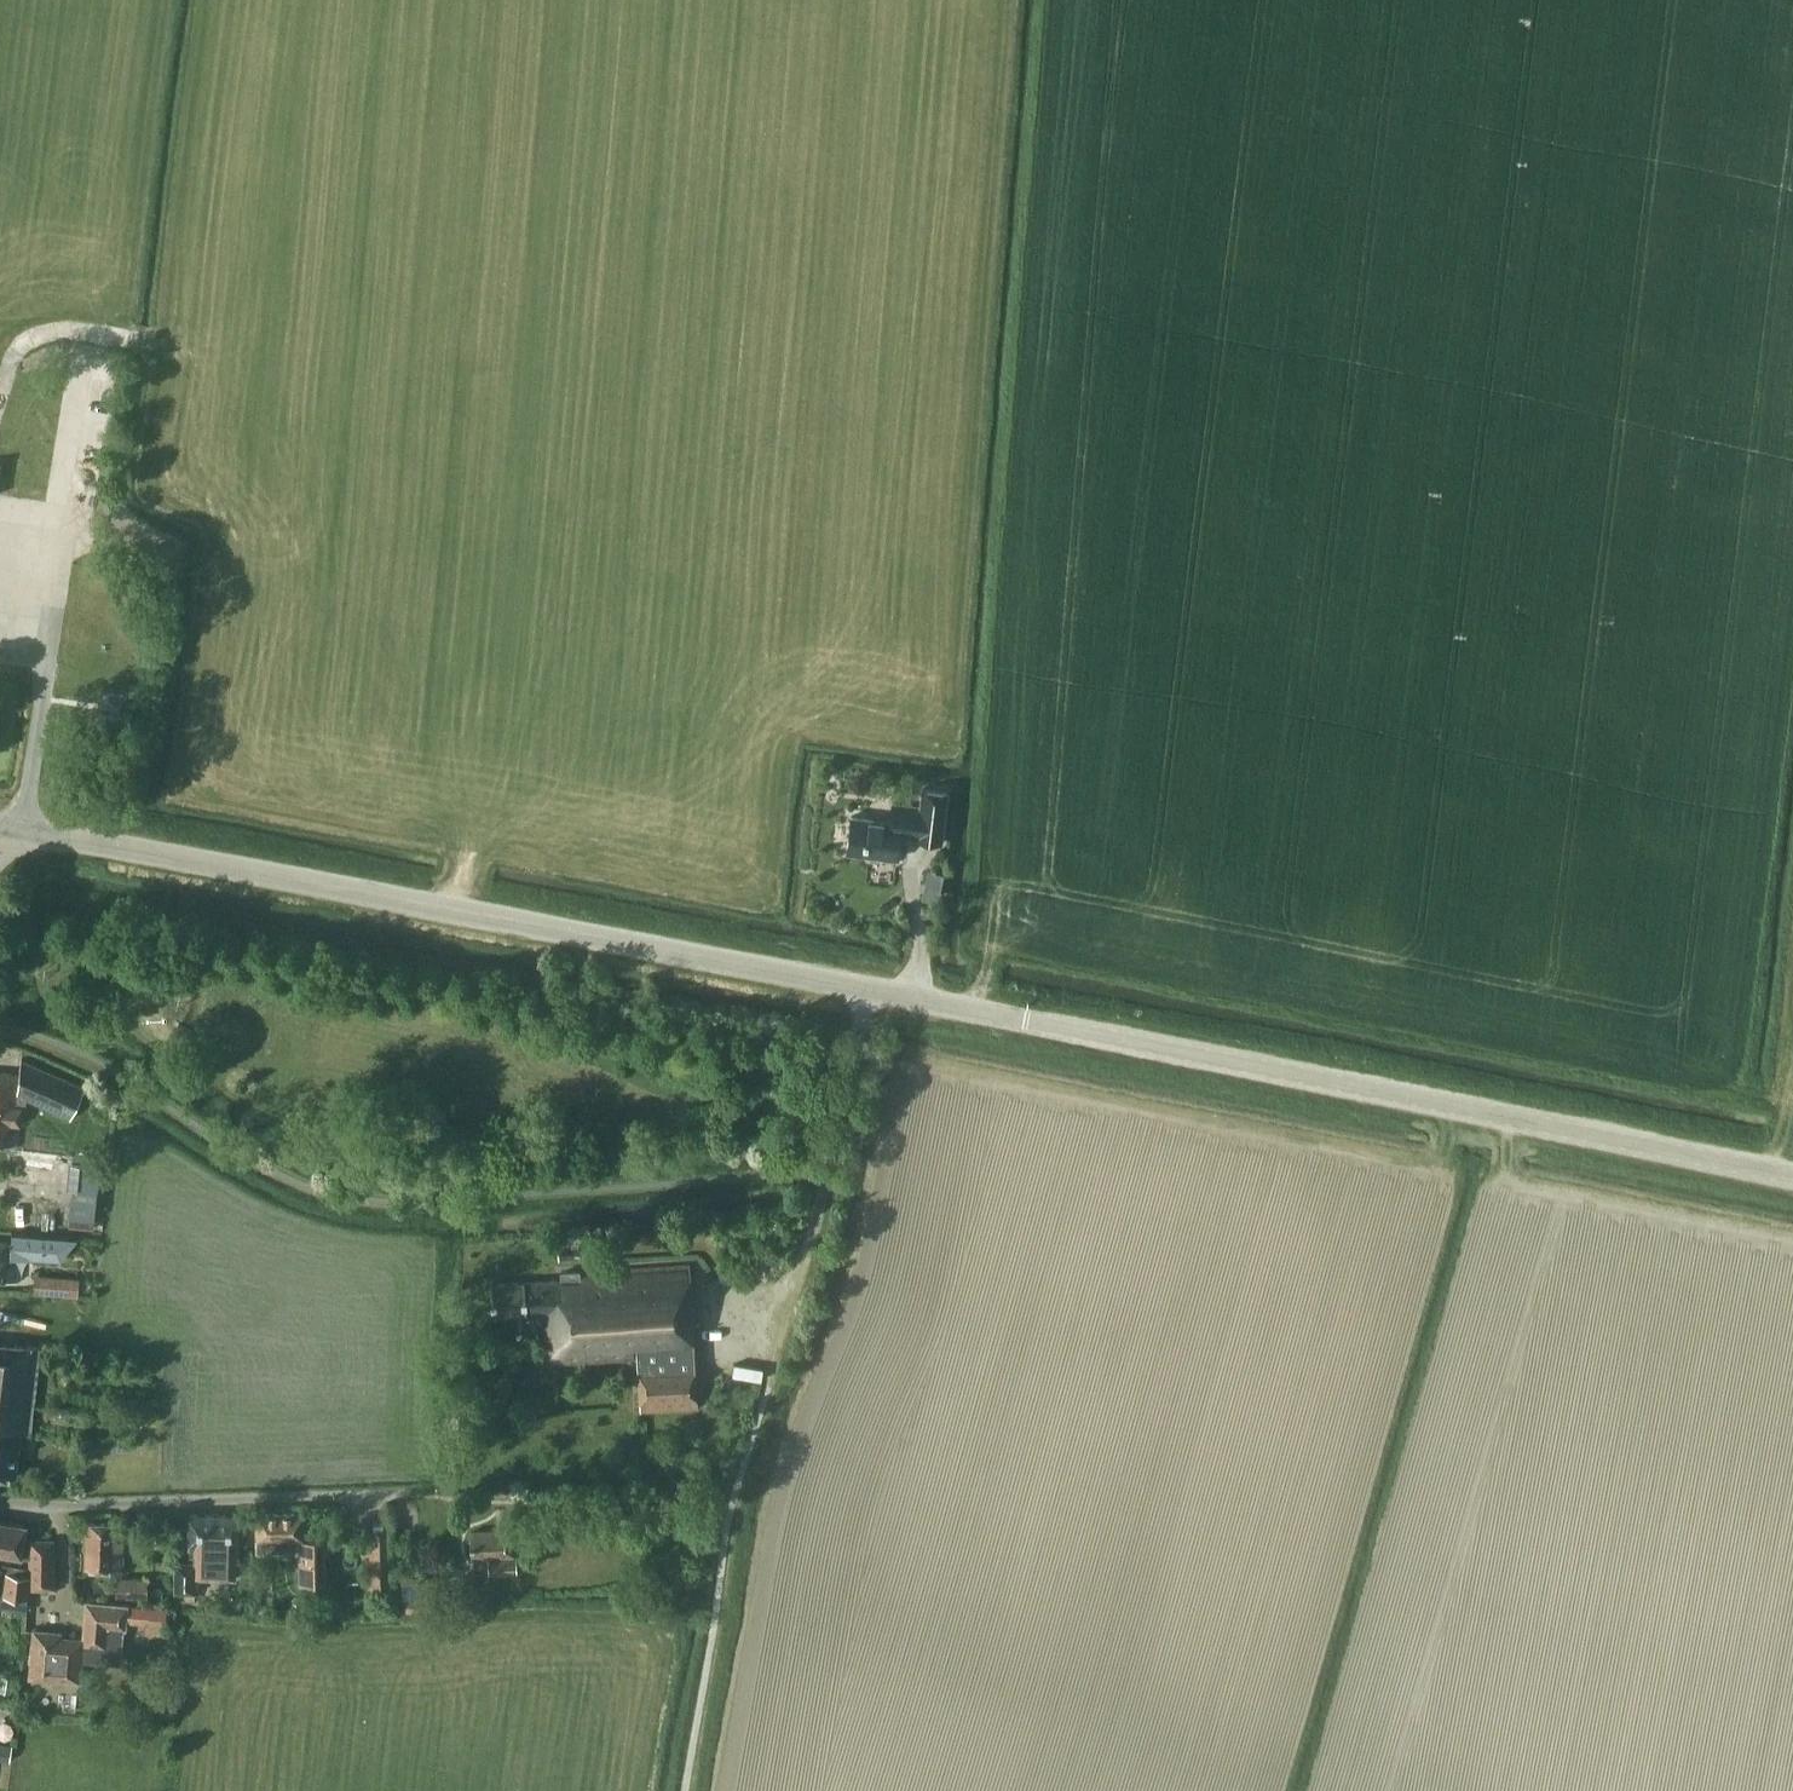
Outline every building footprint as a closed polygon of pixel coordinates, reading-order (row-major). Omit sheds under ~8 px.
[(920,806),(892,803),(889,821),(850,816),(846,852),(896,858),(899,835),(943,840),(948,790),(922,787),(920,806)] [(22,1059),(21,1073),(0,1071),(0,1145),(18,1146),(20,1124),(21,1124),(22,1106),(26,1107),(27,1098),(71,1118),(85,1087),(22,1059)] [(97,1189),(72,1187),(69,1217),(94,1219),(97,1189)] [(15,1241),(0,1239),(0,1279),(17,1280),(19,1254),(62,1257),(63,1236),(16,1232),(15,1241)] [(577,1242),(557,1242),(557,1259),(578,1258),(577,1242)] [(699,1408),(690,1264),(562,1272),(562,1279),(491,1284),(493,1315),(545,1311),(548,1361),(637,1355),(641,1411),(699,1408)] [(77,1279),(42,1276),(40,1291),(76,1294),(77,1279)] [(0,1341),(0,1475),(16,1476),(21,1431),(32,1432),(41,1345),(0,1341)] [(304,1512),(256,1513),(257,1549),(257,1552),(297,1551),(298,1583),(326,1582),(325,1537),(305,1538),(304,1512)] [(239,1514),(190,1514),(190,1560),(174,1560),(173,1592),(184,1592),(184,1600),(195,1600),(195,1578),(239,1578),(239,1514)] [(31,1540),(24,1539),(27,1523),(0,1520),(0,1553),(22,1556),(22,1555),(31,1556),(31,1540)] [(124,1522),(87,1522),(87,1568),(124,1569),(124,1522)] [(516,1555),(515,1529),(471,1531),(472,1557),(488,1556),(489,1572),(517,1571),(517,1555),(516,1555)] [(31,1540),(31,1556),(32,1587),(56,1586),(54,1539),(31,1540)] [(0,1569),(0,1594),(25,1597),(31,1568),(8,1563),(6,1570),(0,1569)] [(388,1563),(372,1563),(373,1593),(389,1592),(388,1563)] [(431,1574),(401,1576),(403,1603),(432,1602),(431,1574)] [(145,1579),(119,1578),(118,1594),(144,1596),(145,1579)] [(34,1629),(30,1676),(67,1679),(80,1680),(82,1659),(120,1662),(123,1628),(126,1628),(128,1603),(85,1599),(81,1638),(61,1636),(62,1631),(34,1629)] [(0,1741),(0,1757),(10,1758),(12,1743),(0,1741)]
